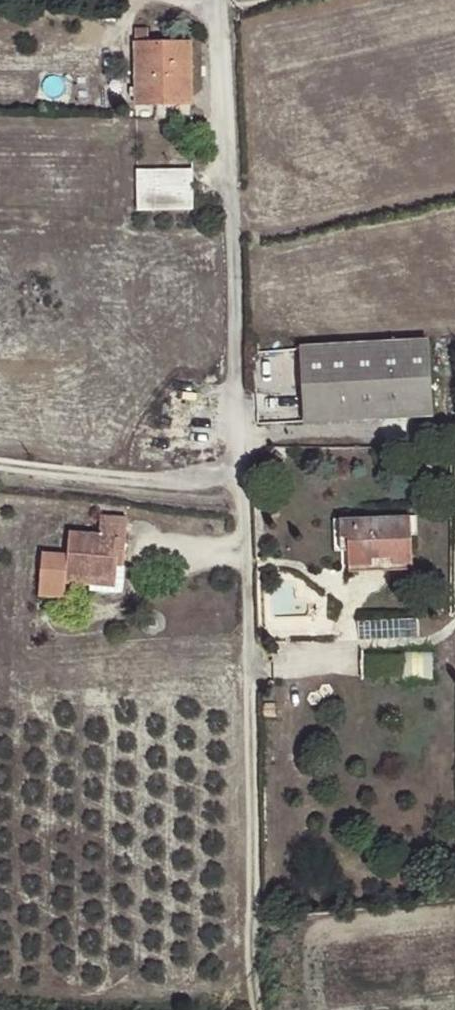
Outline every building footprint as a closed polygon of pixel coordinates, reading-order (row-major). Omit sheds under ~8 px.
[(160,96),(190,96),(190,42),(148,43),(148,29),(135,29),(136,104),(159,105),(160,96)] [(190,105),(190,96),(160,96),(159,105),(190,105)] [(190,170),(137,170),(138,209),(191,209),(190,170)] [(305,421),(430,414),(426,340),(301,347),(305,421)] [(116,554),(124,554),(127,518),(100,516),(99,535),(69,533),(67,555),(42,553),(39,595),(64,597),(65,583),(66,575),(90,578),(89,585),(90,592),(117,594),(122,590),(123,577),(114,577),(116,554)] [(349,566),(410,564),(408,516),(340,519),(341,537),(348,537),(349,566)] [(123,577),(124,554),(116,554),(114,577),(123,577)] [(410,570),(410,564),(349,566),(349,573),(410,570)] [(66,575),(65,583),(89,585),(90,578),(66,575)]
